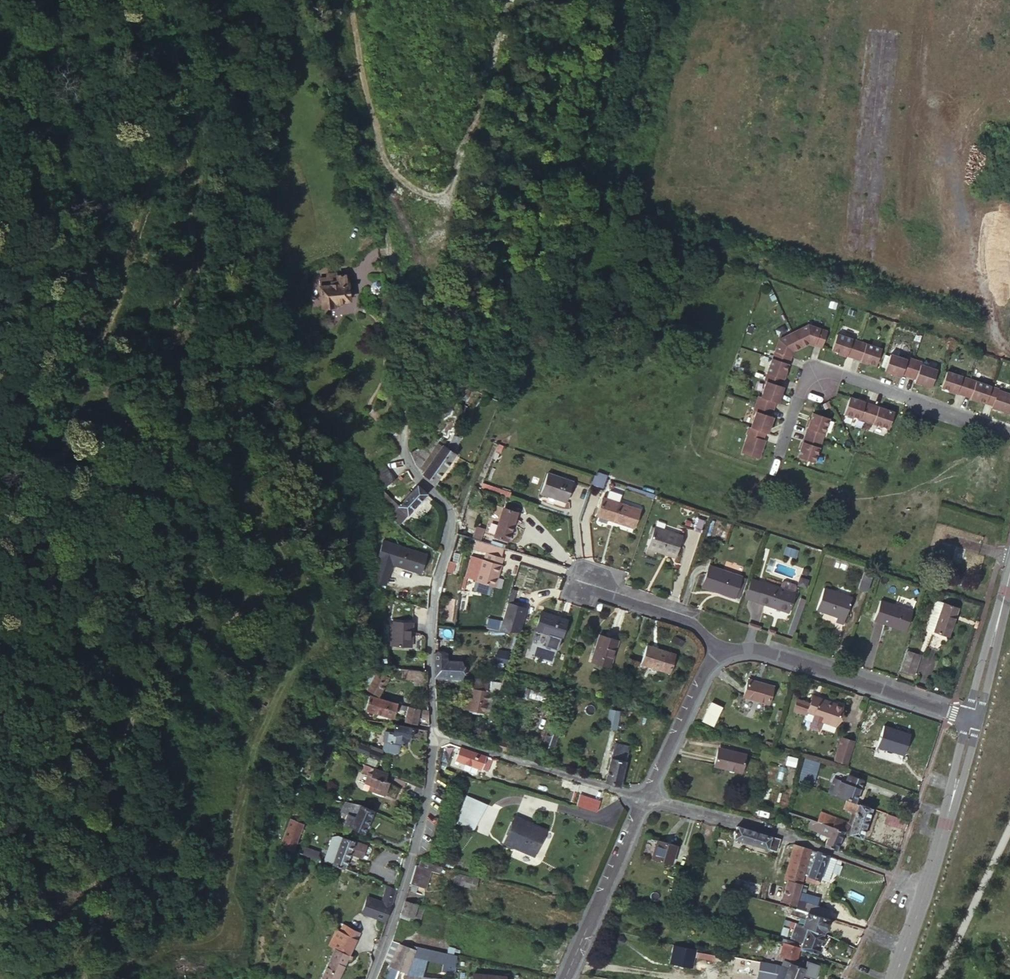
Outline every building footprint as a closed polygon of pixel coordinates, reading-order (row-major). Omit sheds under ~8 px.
[(331,272),(321,273),(324,299),(327,298),(327,303),(339,302),(339,298),(352,297),(351,281),(354,280),(353,270),(341,272),(340,267),(330,268),(331,272)] [(795,333),(803,349),(811,345),(823,349),(829,331),(811,325),(795,333)] [(772,360),(790,366),(794,353),(803,349),(795,333),(778,341),(772,360)] [(854,360),(860,343),(838,335),(832,352),(854,360)] [(883,350),(860,343),(854,360),(877,367),(883,350)] [(902,377),(909,379),(916,360),(908,358),(908,360),(893,355),(886,374),(901,379),(902,377)] [(772,360),(764,382),(782,388),(790,366),(772,360)] [(916,360),(909,379),(916,382),(915,384),(930,389),(937,370),(922,365),(923,363),(916,360)] [(940,390),(963,397),(969,380),(946,372),(940,390)] [(470,384),(461,379),(455,388),(462,393),(470,384)] [(969,380),(963,397),(986,404),(992,387),(969,380)] [(782,388),(766,383),(761,398),(760,398),(757,405),(759,406),(776,412),(778,405),(781,406),(786,390),(782,388)] [(986,404),(993,407),(992,409),(1009,415),(1009,394),(999,390),(999,389),(992,386),(992,387),(986,404)] [(845,416),(867,423),(874,406),(851,399),(845,416)] [(759,406),(757,405),(755,413),(756,414),(751,429),(768,435),(770,436),(776,419),(773,419),(776,412),(759,406)] [(874,406),(867,423),(889,431),(895,413),(874,406)] [(807,437),(825,442),(832,421),(814,415),(807,437)] [(431,482),(451,453),(446,449),(431,439),(439,428),(430,421),(409,451),(412,458),(413,460),(423,468),(421,472),(431,482)] [(751,429),(749,429),(746,437),(748,437),(742,455),(762,462),(768,443),(765,442),(768,435),(751,429)] [(825,442),(807,437),(799,460),(817,465),(825,442)] [(394,478),(385,465),(375,472),(385,485),(394,478)] [(590,484),(602,488),(607,475),(595,471),(590,484)] [(573,481),(546,473),(539,493),(566,501),(573,481)] [(399,501),(386,488),(383,490),(381,499),(392,514),(391,521),(397,525),(404,519),(429,494),(418,483),(399,501)] [(639,507),(602,495),(595,514),(633,526),(639,507)] [(516,512),(502,508),(493,534),(506,539),(516,512)] [(707,520),(698,517),(694,531),(703,534),(707,520)] [(404,519),(397,525),(407,532),(412,527),(404,519)] [(647,547),(645,553),(654,556),(656,550),(676,556),(682,534),(654,526),(647,547)] [(477,538),(480,539),(483,531),(473,528),(470,536),(477,538)] [(506,547),(490,542),(480,539),(477,538),(475,547),(487,551),(503,556),(506,547)] [(397,546),(394,567),(424,572),(428,551),(397,546)] [(787,546),(784,553),(794,556),(796,550),(787,546)] [(495,572),(497,573),(503,556),(487,551),(485,558),(482,557),(475,578),(491,584),(495,572)] [(865,568),(859,586),(867,589),(873,571),(865,568)] [(741,580),(708,569),(702,589),(734,600),(741,580)] [(749,584),(743,603),(757,608),(763,588),(749,584)] [(763,588),(757,608),(789,618),(796,598),(795,598),(781,593),(763,587),(763,588)] [(781,593),(795,598),(797,593),(796,590),(785,587),(783,588),(781,593)] [(854,600),(825,590),(817,611),(834,617),(833,621),(845,625),(854,600)] [(914,607),(882,597),(875,617),(908,628),(914,607)] [(937,630),(947,601),(938,602),(931,624),(937,630)] [(961,605),(947,601),(937,630),(951,634),(961,605)] [(500,630),(512,634),(516,622),(523,624),(527,607),(508,602),(500,630)] [(567,623),(544,614),(537,632),(561,641),(567,623)] [(411,621),(390,621),(390,645),(410,646),(411,621)] [(616,647),(599,641),(590,665),(607,672),(616,647)] [(502,678),(504,672),(508,648),(497,646),(492,676),(502,678)] [(673,658),(646,648),(639,665),(667,676),(673,658)] [(922,655),(910,651),(903,671),(916,675),(922,655)] [(436,659),(437,670),(460,669),(460,658),(443,658),(436,659)] [(415,661),(416,670),(425,670),(425,661),(415,661)] [(389,676),(367,667),(360,684),(381,693),(389,676)] [(425,670),(416,670),(406,669),(406,680),(428,681),(428,670),(425,670)] [(468,675),(465,688),(488,692),(490,678),(468,675)] [(502,680),(490,678),(488,692),(499,694),(502,680)] [(766,692),(742,684),(736,701),(761,708),(766,692)] [(465,688),(463,688),(462,697),(471,699),(469,709),(484,712),(488,692),(465,688)] [(396,701),(371,697),(367,712),(393,717),(396,701)] [(712,701),(703,719),(714,724),(722,706),(712,701)] [(833,731),(839,713),(809,703),(807,710),(795,706),(792,716),(804,720),(804,719),(819,724),(818,726),(833,731)] [(430,716),(430,708),(410,705),(406,720),(416,722),(417,714),(430,716)] [(610,708),(606,725),(615,728),(619,710),(610,708)] [(559,727),(547,724),(540,747),(552,750),(559,727)] [(427,740),(428,731),(394,726),(393,732),(389,731),(388,740),(404,743),(410,744),(411,737),(427,740)] [(906,740),(880,731),(872,752),(899,761),(906,740)] [(496,739),(493,749),(512,755),(515,744),(496,739)] [(404,743),(388,740),(387,747),(389,750),(399,752),(403,750),(404,743)] [(830,763),(844,767),(850,750),(836,745),(830,763)] [(376,768),(384,753),(370,747),(369,749),(362,746),(359,753),(368,758),(365,763),(376,768)] [(494,756),(462,746),(459,758),(490,767),(494,756)] [(742,754),(713,746),(708,763),(736,771),(742,754)] [(614,747),(604,780),(619,784),(620,781),(628,751),(614,747)] [(802,763),(796,783),(807,787),(812,767),(802,763)] [(384,773),(368,769),(367,775),(363,775),(360,786),(367,787),(365,793),(381,796),(384,783),(381,782),(384,773)] [(837,780),(832,795),(845,799),(853,801),(860,778),(845,773),(842,782),(837,780)] [(492,788),(475,783),(467,811),(484,817),(492,788)] [(492,788),(484,817),(496,789),(492,788)] [(577,804),(598,811),(601,798),(581,793),(577,804)] [(869,807),(853,801),(845,799),(842,807),(854,810),(851,823),(834,817),(830,825),(842,830),(859,837),(869,807)] [(374,810),(353,801),(342,828),(364,836),(374,810)] [(903,828),(906,820),(886,813),(883,821),(903,828)] [(293,818),(283,847),(296,851),(307,819),(303,817),(301,821),(293,818)] [(545,829),(517,818),(505,846),(512,848),(534,857),(545,829)] [(842,830),(830,825),(808,818),(804,829),(827,837),(824,845),(835,849),(842,830)] [(783,830),(785,823),(776,820),(774,827),(783,830)] [(776,852),(780,840),(738,827),(736,834),(735,839),(776,852)] [(345,835),(334,864),(348,869),(354,853),(365,858),(369,844),(345,835)] [(678,848),(660,842),(653,861),(672,868),(678,848)] [(811,851),(794,845),(784,880),(789,882),(787,888),(783,901),(796,906),(811,851)] [(303,855),(319,859),(321,851),(305,847),(303,855)] [(512,848),(509,854),(531,863),(534,857),(512,848)] [(828,857),(817,853),(808,877),(820,881),(821,876),(828,857)] [(830,879),(837,860),(828,857),(821,876),(830,879)] [(439,865),(425,862),(418,859),(415,867),(409,885),(422,889),(427,870),(437,872),(439,865)] [(783,901),(787,888),(741,874),(735,892),(781,906),(783,901)] [(456,875),(454,883),(474,889),(476,880),(456,875)] [(397,888),(388,885),(382,900),(391,904),(397,888)] [(803,892),(800,901),(812,905),(815,896),(803,892)] [(800,901),(797,910),(807,913),(825,919),(828,909),(812,905),(800,901)] [(415,907),(402,903),(398,914),(407,917),(411,918),(415,907)] [(807,913),(797,910),(794,910),(787,907),(786,911),(790,912),(789,914),(805,920),(807,913)] [(828,920),(825,919),(807,913),(805,920),(800,930),(820,938),(828,920)] [(341,933),(332,951),(319,978),(333,978),(356,930),(345,925),(341,933)] [(332,951),(341,933),(333,929),(325,947),(332,951)] [(813,956),(820,938),(800,930),(796,929),(792,940),(803,944),(800,951),(813,956)] [(401,970),(406,955),(409,947),(395,942),(388,965),(401,970)] [(459,954),(430,947),(410,944),(409,947),(406,955),(458,966),(459,954)] [(800,951),(785,944),(780,956),(788,959),(786,969),(782,978),(799,978),(800,976),(809,978),(814,978),(819,967),(797,959),(800,951)] [(696,951),(681,948),(677,961),(693,965),(696,951)] [(696,951),(695,958),(716,961),(717,955),(696,951)] [(786,969),(776,966),(773,973),(778,975),(777,978),(782,978),(786,969)]
